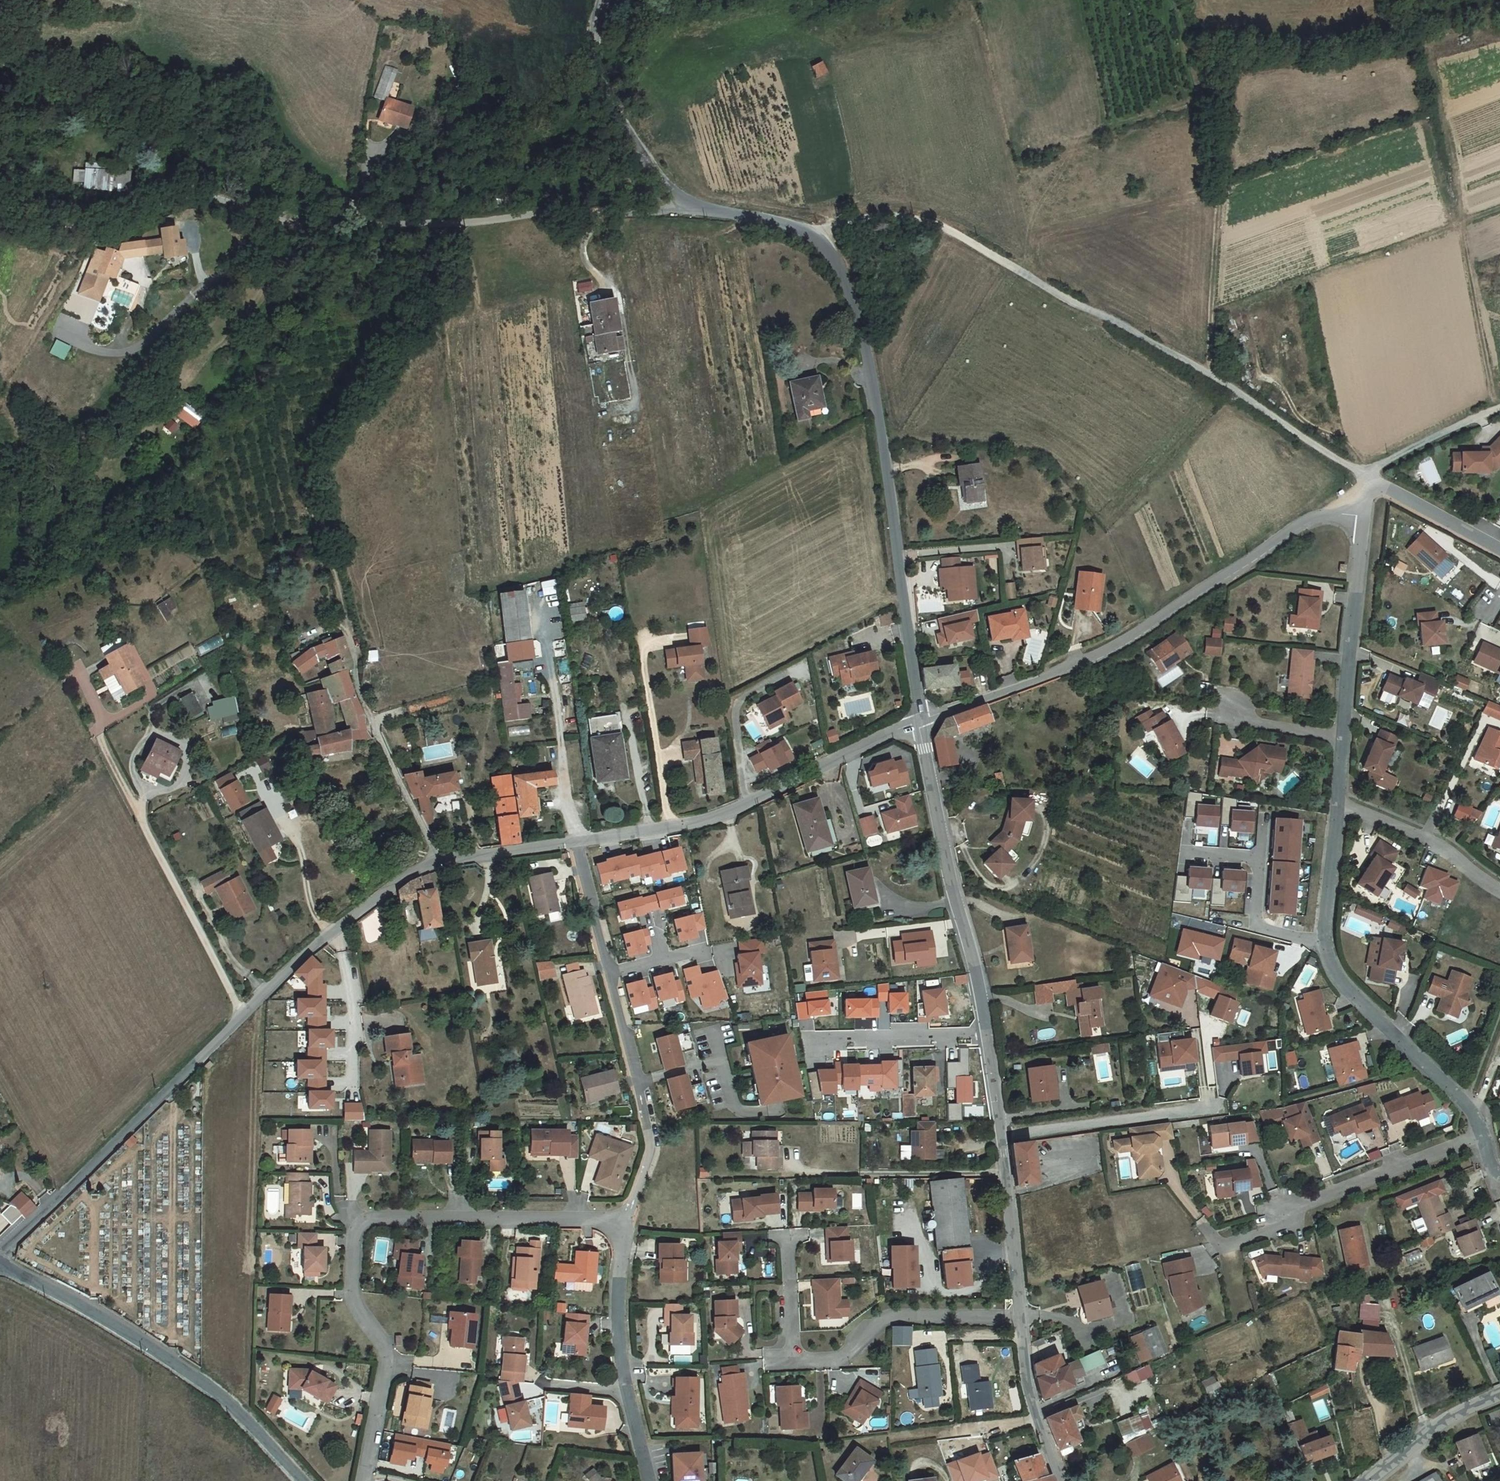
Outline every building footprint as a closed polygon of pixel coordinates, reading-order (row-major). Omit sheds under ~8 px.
[(812,65),(816,74),(825,68),(821,60),(812,65)] [(376,100),(386,104),(397,75),(386,71),(376,100)] [(406,132),(414,114),(386,104),(379,123),(406,132)] [(132,197),(133,181),(86,180),(87,196),(132,197)] [(166,235),(166,244),(167,257),(167,263),(181,262),(181,248),(181,234),(166,235)] [(166,244),(155,245),(155,257),(167,257),(166,244)] [(147,258),(147,245),(125,245),(125,249),(115,246),(114,251),(112,250),(110,255),(101,252),(94,275),(102,277),(98,287),(111,291),(115,278),(122,280),(129,259),(147,258)] [(155,245),(147,245),(147,258),(155,257),(155,245)] [(102,277),(94,275),(87,295),(107,302),(111,291),(98,287),(102,277)] [(747,289),(746,281),(739,282),(741,290),(747,289)] [(589,284),(578,286),(579,294),(591,292),(589,284)] [(588,306),(592,324),(595,323),(598,338),(594,338),(597,353),(601,352),(601,356),(622,352),(613,302),(588,306)] [(56,339),(49,352),(65,360),(71,346),(56,339)] [(817,412),(814,391),(818,390),(816,381),(789,385),(795,423),(806,421),(805,414),(817,412)] [(193,429),(198,421),(183,412),(178,420),(193,429)] [(170,433),(176,424),(167,419),(162,428),(170,433)] [(1452,468),(1461,468),(1461,470),(1487,470),(1487,465),(1497,465),(1497,457),(1499,455),(1499,456),(1499,433),(1488,445),(1481,445),(1481,451),(1452,451),(1452,468)] [(963,486),(963,503),(982,504),(981,494),(986,493),(982,465),(958,465),(959,486),(963,486)] [(1422,532),(1407,548),(1431,569),(1445,553),(1436,545),(1435,547),(1431,544),(1433,542),(1422,532)] [(1037,536),(1010,538),(1013,553),(1016,553),(1017,569),(1036,567),(1035,557),(1039,557),(1037,536)] [(943,556),(944,567),(940,567),(942,582),(949,582),(949,587),(950,599),(966,597),(971,591),(969,576),(975,575),(974,564),(960,565),(959,555),(943,556)] [(1078,573),(1072,607),(1090,610),(1093,594),(1096,595),(1099,576),(1078,573)] [(971,591),(966,597),(977,596),(975,575),(969,576),(971,591)] [(1287,618),(1287,630),(1309,632),(1310,619),(1314,619),(1315,602),(1317,602),(1317,592),(1296,591),(1295,618),(1287,618)] [(242,593),(227,595),(229,608),(244,606),(242,593)] [(498,599),(506,649),(509,650),(527,646),(520,595),(498,599)] [(157,604),(165,622),(177,616),(169,599),(157,604)] [(587,619),(585,607),(572,609),(573,621),(587,619)] [(991,640),(1010,635),(1008,631),(1024,627),(1019,607),(1008,610),(1009,613),(986,619),(991,640)] [(974,609),(937,618),(940,628),(942,628),(943,633),(941,633),(936,634),(938,645),(970,637),(966,622),(977,619),(974,609)] [(1415,621),(1417,642),(1439,640),(1437,623),(1436,623),(1431,619),(1430,609),(1412,611),(1413,621),(1415,621)] [(883,626),(896,622),(893,612),(880,616),(883,626)] [(1235,633),(1236,618),(1226,617),(1225,632),(1235,633)] [(1027,635),(1024,627),(1008,631),(1010,635),(1010,640),(1027,635)] [(196,647),(200,656),(224,643),(219,634),(196,647)] [(1145,655),(1157,674),(1176,665),(1175,657),(1185,652),(1175,635),(1145,655)] [(314,649),(291,662),(299,674),(315,666),(314,660),(328,652),(331,656),(338,653),(349,650),(345,637),(325,644),(314,649)] [(1482,663),(1490,644),(1480,639),(1471,658),(1482,663)] [(1204,657),(1217,658),(1219,642),(1206,640),(1204,657)] [(119,641),(102,649),(105,656),(123,648),(119,641)] [(1490,644),(1482,663),(1499,671),(1499,648),(1490,644)] [(697,647),(664,651),(666,667),(683,665),(685,680),(701,678),(697,647)] [(506,649),(497,651),(498,665),(511,664),(509,650),(506,649)] [(349,651),(349,650),(338,653),(340,661),(329,665),(331,676),(347,671),(354,669),(353,663),(349,651)] [(1311,652),(1290,650),(1286,698),(1309,700),(1313,662),(1310,662),(1311,652)] [(143,686),(123,652),(105,662),(108,669),(98,674),(109,694),(119,688),(125,697),(143,686)] [(844,657),(835,659),(839,677),(841,690),(852,687),(850,680),(865,677),(873,676),(870,656),(845,662),(844,657)] [(830,680),(839,677),(835,659),(827,661),(830,680)] [(921,672),(924,688),(972,680),(970,668),(954,671),(952,663),(920,668),(921,672)] [(511,664),(498,665),(503,702),(506,724),(531,722),(530,705),(517,707),(511,664)] [(347,671),(331,676),(320,679),(321,688),(303,692),(311,724),(329,720),(331,719),(328,703),(340,700),(352,725),(368,723),(368,718),(356,696),(347,671)] [(1435,699),(1444,679),(1424,671),(1420,680),(1408,675),(1406,679),(1395,674),(1389,690),(1418,702),(1418,701),(1426,704),(1430,696),(1435,699)] [(1460,686),(1464,677),(1452,672),(1449,681),(1460,686)] [(867,683),(865,677),(850,680),(852,687),(867,683)] [(800,703),(791,684),(774,693),(777,699),(768,703),(767,701),(757,707),(766,726),(775,721),(776,724),(787,717),(784,711),(800,703)] [(114,703),(125,697),(119,688),(109,694),(114,703)] [(194,693),(180,698),(189,719),(203,713),(194,693)] [(210,721),(223,718),(224,724),(240,721),(235,698),(206,704),(210,721)] [(1490,699),(1484,710),(1499,717),(1499,703),(1490,699)] [(931,739),(937,767),(955,763),(949,734),(989,718),(983,703),(960,711),(942,717),(931,739)] [(1134,716),(1139,725),(1149,718),(1144,710),(1134,716)] [(1150,732),(1161,753),(1177,744),(1179,743),(1167,722),(1165,723),(1158,712),(1149,718),(1139,725),(1145,735),(1150,732)] [(623,771),(615,718),(586,723),(595,784),(610,782),(608,772),(623,771)] [(311,724),(313,732),(315,740),(334,737),(327,720),(329,720),(311,724)] [(356,733),(367,731),(368,723),(352,725),(356,733)] [(1477,758),(1497,767),(1499,761),(1499,729),(1493,725),(1477,758)] [(1383,769),(1394,744),(1395,744),(1399,734),(1384,727),(1381,735),(1378,734),(1365,765),(1372,768),(1368,778),(1393,788),(1398,775),(1383,769)] [(372,738),(367,731),(356,733),(334,737),(315,740),(320,757),(350,750),(350,743),(372,738)] [(315,740),(313,732),(298,735),(298,736),(302,750),(315,740)] [(799,734),(790,738),(798,757),(807,753),(799,734)] [(169,776),(180,753),(157,741),(142,771),(156,778),(159,772),(169,776)] [(767,741),(754,748),(759,756),(748,762),(755,774),(765,768),(768,773),(785,764),(781,757),(784,756),(779,746),(772,749),(767,741)] [(685,763),(692,761),(702,760),(702,786),(705,795),(722,792),(717,742),(685,747),(685,763)] [(783,743),(779,746),(784,756),(781,757),(785,764),(792,760),(783,743)] [(1177,744),(1161,753),(1166,764),(1183,754),(1177,744)] [(1219,776),(1251,780),(1268,765),(1280,767),(1282,747),(1258,744),(1238,760),(1221,758),(1219,776)] [(695,787),(702,786),(702,760),(692,761),(695,787)] [(908,782),(901,760),(891,763),(890,760),(874,764),(870,771),(866,773),(870,786),(887,781),(895,779),(897,786),(908,782)] [(1279,774),(1280,767),(1268,765),(1251,780),(1254,785),(1270,772),(1279,774)] [(554,784),(553,771),(515,778),(520,817),(536,814),(533,787),(554,784)] [(624,780),(623,771),(608,772),(610,782),(624,780)] [(423,774),(405,778),(414,801),(418,800),(422,813),(427,826),(434,824),(428,798),(460,790),(457,772),(423,779),(423,774)] [(214,782),(219,791),(234,783),(229,773),(214,782)] [(895,779),(887,781),(889,788),(897,786),(895,779)] [(219,791),(230,811),(245,803),(234,783),(219,791)] [(1195,816),(1197,816),(1197,823),(1216,825),(1218,806),(1198,804),(1200,791),(1193,790),(1188,815),(1195,816)] [(896,808),(880,813),(886,832),(915,824),(906,794),(893,798),(896,808)] [(828,841),(815,796),(792,803),(806,849),(828,841)] [(1000,877),(1020,857),(1012,848),(1019,842),(1020,833),(1028,834),(1033,819),(1027,817),(1029,797),(1010,796),(1009,808),(1005,809),(1005,829),(993,842),(999,849),(985,861),(1000,877)] [(1252,813),(1233,811),(1234,798),(1225,796),(1222,824),(1229,824),(1232,824),(1231,830),(1250,831),(1252,813)] [(501,846),(515,844),(511,798),(498,800),(501,846)] [(1457,804),(1453,813),(1470,821),(1480,810),(1470,805),(1471,803),(1465,800),(1464,802),(1460,800),(1458,805),(1457,804)] [(262,811),(258,803),(238,814),(242,822),(241,822),(263,864),(274,858),(267,846),(278,840),(263,811),(262,811)] [(870,816),(856,820),(861,835),(875,831),(870,816)] [(1272,847),(1273,847),(1273,858),(1296,860),(1299,821),(1276,819),(1275,829),(1274,829),(1272,847)] [(1375,857),(1357,883),(1374,895),(1392,868),(1388,865),(1397,852),(1380,841),(1371,854),(1375,857)] [(669,871),(670,873),(685,869),(680,848),(636,859),(635,856),(623,859),(623,857),(605,861),(606,863),(595,866),(600,885),(639,875),(640,879),(650,876),(651,880),(662,878),(661,873),(669,871)] [(1269,894),(1268,894),(1267,902),(1269,903),(1268,910),(1292,913),(1296,864),(1272,861),(1272,869),(1270,869),(1269,886),(1270,886),(1269,894)] [(750,882),(747,865),(723,870),(728,895),(726,896),(728,909),(729,909),(735,908),(736,917),(752,914),(746,883),(750,882)] [(1190,866),(1189,874),(1179,873),(1174,899),(1191,901),(1192,885),(1207,887),(1209,868),(1199,867),(1190,866)] [(227,870),(225,867),(201,880),(207,891),(216,886),(224,901),(228,899),(236,916),(254,906),(238,874),(235,876),(231,867),(227,870)] [(1443,879),(1437,877),(1438,873),(1424,868),(1417,886),(1424,889),(1421,898),(1434,903),(1437,896),(1448,900),(1454,883),(1443,879)] [(1223,869),(1222,877),(1213,876),(1210,902),(1224,904),(1226,889),(1241,890),(1243,871),(1233,870),(1223,869)] [(553,890),(549,873),(529,878),(538,915),(555,911),(550,891),(553,890)] [(875,903),(869,873),(849,878),(855,907),(875,903)] [(442,925),(435,888),(434,888),(432,875),(420,880),(409,884),(399,892),(401,903),(421,899),(426,927),(437,926),(442,925)] [(1406,886),(1402,891),(1413,898),(1417,893),(1406,886)] [(659,908),(659,910),(682,904),(678,889),(616,904),(620,920),(643,914),(643,912),(659,908)] [(553,890),(550,891),(555,911),(559,910),(553,890)] [(1359,904),(1356,911),(1365,915),(1368,908),(1359,904)] [(1368,908),(1365,915),(1381,922),(1384,915),(1368,908)] [(695,937),(693,931),(704,929),(700,913),(673,920),(678,942),(695,937)] [(1006,923),(1011,959),(1029,956),(1024,920),(1006,923)] [(1391,921),(1388,927),(1399,931),(1401,926),(1391,921)] [(437,926),(426,927),(421,928),(422,939),(439,936),(437,926)] [(646,928),(622,935),(628,956),(643,952),(642,946),(650,943),(646,928)] [(1224,940),(1184,928),(1177,950),(1195,957),(1197,952),(1218,959),(1224,940)] [(933,959),(934,959),(931,933),(902,936),(903,942),(893,943),(895,963),(917,961),(933,959)] [(1371,958),(1367,972),(1388,978),(1391,964),(1394,965),(1402,940),(1380,934),(1374,959),(1371,958)] [(497,980),(490,937),(469,941),(472,962),(477,961),(480,982),(497,980)] [(763,952),(761,937),(738,940),(740,954),(736,955),(737,962),(739,974),(736,974),(737,986),(760,983),(756,953),(763,952)] [(1238,939),(1234,949),(1236,950),(1240,957),(1252,960),(1250,965),(1247,977),(1250,983),(1271,990),(1276,975),(1271,973),(1268,972),(1274,953),(1265,950),(1257,947),(1258,945),(1238,939)] [(830,951),(834,950),(833,942),(809,944),(811,965),(813,981),(837,979),(836,969),(832,969),(830,951)] [(1234,949),(1231,959),(1250,965),(1252,960),(1240,957),(1236,950),(1234,949)] [(1277,953),(1274,953),(1268,972),(1271,973),(1277,953)] [(322,971),(310,960),(294,976),(306,987),(309,985),(322,971)] [(552,960),(536,963),(540,978),(556,975),(552,960)] [(566,965),(568,973),(578,971),(576,962),(566,965)] [(1194,973),(1163,962),(1151,994),(1179,1004),(1185,988),(1196,987),(1194,973)] [(813,981),(811,965),(803,966),(805,982),(813,981)] [(1433,1006),(1443,1011),(1446,1005),(1455,1009),(1458,1001),(1467,999),(1462,989),(1469,974),(1450,966),(1442,985),(1435,982),(1437,975),(1429,972),(1424,988),(1439,995),(1433,1006)] [(691,998),(699,996),(701,1005),(716,1001),(727,998),(718,971),(698,976),(695,976),(693,967),(683,970),(691,998)] [(583,976),(582,970),(578,971),(568,973),(563,975),(570,1005),(575,1004),(578,1017),(595,1013),(586,976),(583,976)] [(309,988),(322,987),(322,971),(309,985),(309,988)] [(1194,973),(1196,987),(1196,990),(1217,998),(1222,985),(1194,973)] [(659,1002),(675,997),(676,1002),(684,1000),(679,981),(671,983),(669,974),(653,978),(659,1002)] [(1064,982),(1066,992),(1067,1005),(1075,1004),(1076,1015),(1078,1014),(1081,1036),(1092,1034),(1091,1027),(1104,1025),(1099,987),(1076,990),(1075,980),(1064,982)] [(652,988),(644,990),(642,981),(625,985),(631,1009),(647,1005),(648,1009),(656,1007),(652,988)] [(1052,984),(1053,994),(1066,992),(1064,982),(1052,984)] [(1053,994),(1052,984),(1034,986),(1036,1005),(1055,1003),(1053,994)] [(907,994),(889,994),(889,985),(878,985),(879,1001),(879,1002),(889,1002),(889,1014),(907,1014),(907,994)] [(1217,998),(1211,1014),(1229,1021),(1236,1002),(1232,1001),(1236,990),(1222,985),(1217,998)] [(325,1002),(325,987),(322,987),(309,988),(309,1002),(320,1002),(325,1002)] [(1295,999),(1304,1031),(1324,1027),(1315,988),(1299,992),(1301,997),(1295,999)] [(828,1014),(826,989),(805,992),(806,1003),(796,1004),(799,1020),(808,1018),(808,1016),(828,1014)] [(943,991),(923,994),(925,1008),(918,1009),(918,1019),(946,1016),(943,991)] [(870,1001),(845,1001),(845,1017),(879,1017),(879,1002),(879,1001),(870,1001)] [(321,1017),(320,1002),(309,1002),(298,1002),(298,1017),(309,1017),(321,1017)] [(321,1017),(309,1017),(309,1032),(325,1032),(325,1002),(320,1002),(321,1017)] [(1453,1015),(1455,1009),(1446,1005),(1443,1011),(1453,1015)] [(412,1050),(409,1031),(384,1035),(387,1053),(391,1053),(394,1080),(401,1079),(402,1086),(417,1083),(413,1055),(410,1055),(409,1051),(412,1050)] [(332,1048),(332,1032),(325,1032),(309,1032),(310,1048),(325,1048),(332,1048)] [(656,1040),(664,1070),(682,1065),(678,1051),(685,1049),(685,1052),(693,1050),(688,1033),(681,1035),(681,1033),(656,1040)] [(746,1044),(749,1056),(753,1054),(755,1063),(750,1065),(752,1072),(757,1071),(758,1076),(753,1077),(755,1085),(760,1084),(762,1093),(757,1094),(759,1105),(799,1097),(797,1085),(792,1087),(790,1078),(795,1076),(790,1056),(786,1057),(784,1048),(789,1047),(786,1036),(746,1044)] [(1361,1064),(1355,1045),(1357,1044),(1355,1037),(1327,1045),(1338,1081),(1366,1073),(1363,1063),(1361,1064)] [(1192,1038),(1158,1042),(1159,1058),(1166,1063),(1183,1061),(1194,1060),(1192,1038)] [(1265,1040),(1213,1046),(1215,1059),(1239,1057),(1241,1074),(1260,1072),(1258,1052),(1266,1051),(1265,1040)] [(1092,1044),(1093,1052),(1108,1050),(1107,1042),(1092,1044)] [(325,1048),(310,1048),(310,1063),(321,1062),(321,1078),(310,1078),(310,1093),(326,1093),(325,1048)] [(970,1078),(968,1078),(968,1049),(959,1049),(959,1065),(946,1066),(947,1088),(956,1087),(956,1103),(947,1103),(947,1122),(961,1122),(961,1103),(971,1103),(970,1078)] [(418,1054),(413,1055),(417,1083),(421,1082),(418,1054)] [(1166,1063),(1159,1058),(1161,1069),(1184,1066),(1183,1061),(1166,1063)] [(870,1063),(870,1069),(864,1070),(864,1068),(857,1068),(857,1066),(842,1066),(842,1064),(834,1064),(834,1072),(834,1084),(842,1084),(842,1090),(857,1089),(857,1084),(870,1084),(870,1090),(879,1090),(879,1088),(902,1088),(902,1061),(887,1062),(887,1063),(870,1063)] [(321,1078),(321,1062),(310,1063),(298,1063),(299,1078),(310,1078),(321,1078)] [(1025,1068),(1029,1100),(1057,1097),(1052,1065),(1025,1068)] [(913,1083),(914,1091),(914,1096),(932,1096),(931,1068),(913,1068),(913,1083)] [(617,1092),(612,1072),(580,1080),(586,1100),(617,1092)] [(834,1084),(834,1072),(816,1072),(807,1073),(811,1101),(821,1100),(820,1093),(834,1094),(834,1084)] [(667,1080),(675,1110),(700,1104),(699,1101),(706,1099),(702,1083),(694,1085),(695,1087),(688,1089),(685,1075),(667,1080)] [(1373,1079),(1365,1081),(1368,1090),(1375,1088),(1373,1079)] [(1382,1100),(1389,1119),(1409,1110),(1414,1108),(1415,1111),(1424,1107),(1423,1106),(1418,1093),(1416,1088),(1401,1095),(1400,1093),(1382,1100)] [(1426,1090),(1418,1093),(1423,1106),(1431,1102),(1426,1090)] [(903,1116),(914,1116),(914,1096),(914,1091),(902,1091),(903,1116)] [(333,1109),(333,1093),(326,1093),(310,1093),(310,1109),(333,1109)] [(1321,1138),(1306,1099),(1280,1106),(1260,1109),(1267,1127),(1283,1120),(1291,1139),(1300,1135),(1307,1132),(1311,1142),(1321,1138)] [(1370,1123),(1379,1119),(1372,1100),(1363,1104),(1361,1099),(1334,1110),(1339,1124),(1342,1131),(1354,1126),(1354,1124),(1357,1123),(1357,1125),(1369,1120),(1370,1123)] [(365,1120),(362,1105),(346,1105),(347,1120),(365,1120)] [(1328,1112),(1333,1126),(1339,1124),(1334,1110),(1328,1112)] [(933,1122),(916,1122),(916,1132),(910,1132),(911,1160),(933,1159),(933,1122)] [(1156,1145),(1156,1139),(1170,1137),(1167,1122),(1127,1127),(1128,1137),(1112,1140),(1112,1148),(1117,1151),(1130,1149),(1131,1149),(1139,1156),(1135,1161),(1135,1162),(1135,1167),(1141,1172),(1160,1169),(1158,1155),(1152,1151),(1156,1145)] [(1211,1128),(1212,1145),(1231,1143),(1232,1146),(1247,1144),(1247,1143),(1262,1141),(1255,1124),(1245,1125),(1244,1124),(1211,1128)] [(310,1148),(310,1131),(286,1130),(286,1146),(282,1146),(282,1162),(304,1162),(304,1148),(310,1148)] [(532,1131),(532,1151),(551,1151),(552,1155),(567,1155),(567,1158),(576,1158),(577,1136),(567,1136),(567,1131),(532,1131)] [(392,1170),(392,1133),(370,1132),(369,1154),(357,1154),(356,1175),(373,1176),(373,1170),(392,1170)] [(480,1142),(480,1160),(491,1160),(491,1171),(504,1171),(504,1160),(499,1160),(499,1132),(478,1132),(478,1139),(480,1142)] [(777,1154),(777,1132),(752,1132),(752,1157),(758,1157),(758,1169),(781,1169),(781,1154),(777,1154)] [(1307,1132),(1300,1135),(1304,1145),(1311,1142),(1307,1132)] [(602,1168),(597,1180),(615,1187),(630,1148),(597,1135),(593,1146),(605,1150),(602,1159),(599,1166),(602,1168)] [(451,1164),(452,1144),(437,1143),(437,1139),(414,1140),(414,1159),(433,1159),(433,1164),(451,1164)] [(1031,1139),(1010,1141),(1012,1161),(1033,1159),(1031,1139)] [(590,1155),(602,1159),(605,1150),(593,1146),(590,1155)] [(1135,1161),(1139,1156),(1131,1149),(1130,1149),(1131,1159),(1135,1162),(1135,1161)] [(1013,1179),(1035,1177),(1033,1159),(1012,1161),(1013,1179)] [(1248,1168),(1251,1188),(1262,1187),(1254,1160),(1247,1160),(1248,1168)] [(1155,1175),(1160,1169),(1141,1172),(1135,1167),(1137,1177),(1155,1175)] [(1215,1172),(1218,1192),(1233,1190),(1251,1188),(1248,1168),(1215,1172)] [(308,1173),(282,1172),(282,1177),(286,1177),(286,1183),(289,1183),(289,1205),(294,1211),(294,1214),(297,1214),(310,1214),(311,1183),(308,1183),(308,1173)] [(1426,1228),(1430,1236),(1430,1235),(1452,1226),(1448,1218),(1444,1220),(1442,1213),(1434,1194),(1442,1190),(1437,1179),(1393,1197),(1398,1209),(1415,1201),(1422,1217),(1426,1228)] [(964,1180),(935,1185),(939,1256),(939,1258),(944,1257),(946,1288),(966,1287),(965,1268),(973,1268),(964,1180)] [(814,1196),(800,1196),(800,1212),(815,1212),(815,1210),(824,1210),(835,1210),(835,1192),(815,1192),(814,1196)] [(19,1210),(30,1200),(22,1193),(10,1204),(12,1205),(19,1210)] [(762,1200),(733,1203),(735,1224),(746,1223),(746,1221),(753,1220),(764,1219),(764,1217),(779,1216),(777,1197),(762,1198),(762,1200)] [(25,1218),(37,1207),(30,1200),(19,1210),(22,1214),(25,1218)] [(22,1214),(19,1210),(12,1205),(3,1214),(12,1224),(22,1214)] [(285,1220),(297,1220),(297,1214),(294,1214),(294,1211),(289,1205),(285,1205),(285,1220)] [(1459,1223),(1454,1225),(1459,1236),(1455,1237),(1464,1256),(1483,1247),(1475,1229),(1479,1227),(1474,1216),(1467,1219),(1459,1223)] [(1412,1221),(1417,1232),(1426,1228),(1422,1217),(1412,1221)] [(1340,1231),(1348,1269),(1366,1266),(1367,1266),(1365,1254),(1364,1254),(1362,1246),(1363,1246),(1360,1227),(1340,1231)] [(849,1229),(828,1230),(829,1245),(832,1245),(833,1264),(853,1263),(852,1244),(850,1244),(849,1229)] [(295,1232),(295,1244),(302,1244),(301,1269),(319,1269),(320,1245),(314,1244),(315,1232),(295,1232)] [(741,1235),(724,1235),(725,1245),(719,1246),(720,1263),(718,1263),(718,1277),(735,1276),(735,1263),(737,1262),(737,1254),(736,1245),(742,1245),(741,1235)] [(1430,1236),(1420,1240),(1423,1245),(1428,1243),(1432,1239),(1430,1235),(1430,1236)] [(405,1276),(403,1287),(421,1289),(422,1278),(419,1277),(422,1257),(416,1256),(418,1242),(397,1239),(395,1253),(401,1254),(398,1275),(405,1276)] [(480,1257),(481,1243),(462,1241),(462,1248),(459,1248),(458,1256),(462,1256),(460,1282),(471,1282),(471,1274),(476,1274),(481,1275),(482,1262),(477,1262),(478,1257),(480,1257)] [(538,1274),(541,1242),(528,1241),(528,1250),(519,1250),(518,1259),(516,1259),(515,1279),(511,1279),(511,1287),(526,1288),(526,1280),(534,1280),(535,1274),(538,1274)] [(681,1282),(679,1247),(659,1247),(659,1263),(663,1263),(663,1271),(660,1271),(661,1282),(681,1282)] [(915,1248),(892,1249),(892,1270),(893,1270),(893,1290),(916,1289),(916,1269),(915,1269),(915,1248)] [(1256,1252),(1262,1266),(1269,1263),(1271,1264),(1270,1267),(1300,1275),(1299,1277),(1307,1280),(1309,1275),(1324,1274),(1321,1261),(1298,1255),(1299,1252),(1286,1249),(1285,1255),(1280,1253),(1279,1254),(1275,1253),(1276,1250),(1265,1248),(1256,1252)] [(554,1264),(552,1281),(572,1283),(572,1282),(590,1283),(593,1284),(595,1253),(575,1251),(573,1268),(568,1267),(568,1265),(554,1264)] [(1189,1255),(1162,1262),(1166,1277),(1169,1276),(1173,1294),(1183,1312),(1197,1305),(1189,1290),(1194,1288),(1189,1270),(1193,1269),(1189,1255)] [(1125,1267),(1133,1291),(1146,1287),(1138,1263),(1125,1267)] [(1348,1269),(1348,1274),(1367,1270),(1366,1266),(1348,1269)] [(1451,1289),(1462,1311),(1495,1294),(1485,1273),(1451,1289)] [(840,1281),(814,1282),(815,1290),(816,1299),(817,1298),(820,1298),(821,1321),(842,1320),(842,1318),(850,1317),(849,1303),(841,1303),(840,1281)] [(1080,1286),(1087,1319),(1109,1315),(1100,1283),(1080,1286)] [(1194,1288),(1189,1290),(1197,1305),(1202,1303),(1194,1288)] [(1362,1295),(1360,1319),(1377,1320),(1378,1305),(1368,1304),(1369,1296),(1362,1295)] [(291,1314),(291,1297),(270,1296),(268,1331),(285,1333),(287,1314),(291,1314)] [(715,1321),(716,1331),(725,1340),(724,1342),(732,1349),(745,1335),(737,1328),(734,1328),(734,1321),(738,1321),(737,1304),(716,1305),(717,1321),(715,1321)] [(663,1306),(663,1327),(668,1327),(668,1317),(678,1318),(678,1306),(663,1306)] [(588,1335),(590,1316),(566,1313),(561,1354),(581,1356),(583,1334),(588,1335)] [(473,1347),(476,1317),(451,1314),(448,1336),(452,1336),(450,1345),(473,1347)] [(688,1336),(688,1318),(678,1318),(668,1317),(668,1327),(668,1336),(667,1336),(667,1343),(667,1347),(689,1348),(689,1344),(689,1336),(688,1336)] [(1134,1333),(1116,1341),(1127,1365),(1164,1348),(1154,1324),(1134,1333)] [(1386,1332),(1357,1327),(1357,1330),(1337,1328),(1333,1364),(1351,1367),(1351,1362),(1354,1363),(1355,1349),(1393,1354),(1386,1332)] [(911,1330),(893,1329),(892,1349),(911,1349),(911,1330)] [(725,1340),(716,1331),(716,1334),(724,1342),(725,1340)] [(1441,1337),(1412,1348),(1418,1365),(1447,1355),(1441,1337)] [(506,1339),(502,1382),(517,1384),(523,1384),(525,1357),(522,1357),(524,1340),(506,1339)] [(1098,1349),(1076,1358),(1082,1371),(1104,1362),(1098,1349)] [(937,1350),(916,1353),(922,1400),(927,1399),(940,1398),(943,1397),(937,1350)] [(1058,1352),(1033,1362),(1033,1370),(1034,1377),(1061,1365),(1058,1352)] [(1061,1365),(1034,1377),(1036,1387),(1039,1397),(1071,1385),(1067,1373),(1073,1371),(1070,1361),(1061,1365)] [(982,1362),(974,1364),(976,1383),(985,1382),(982,1362)] [(974,1364),(960,1365),(963,1385),(969,1384),(973,1412),(994,1409),(991,1381),(985,1382),(976,1383),(974,1364)] [(1131,1387),(1154,1377),(1149,1365),(1126,1375),(1131,1387)] [(326,1401),(335,1386),(312,1374),(313,1371),(291,1368),(290,1387),(302,1388),(326,1401)] [(722,1372),(723,1380),(739,1377),(738,1370),(722,1372)] [(723,1380),(724,1387),(720,1388),(726,1427),(746,1424),(742,1401),(747,1400),(746,1392),(748,1392),(745,1376),(739,1377),(723,1380)] [(1217,1376),(1202,1381),(1208,1397),(1222,1393),(1217,1376)] [(675,1377),(674,1395),(674,1415),(694,1415),(695,1377),(675,1377)] [(416,1380),(415,1387),(427,1390),(428,1383),(416,1380)] [(504,1408),(509,1433),(530,1429),(525,1402),(521,1403),(517,1384),(502,1382),(499,1382),(502,1401),(505,1401),(506,1408),(504,1408)] [(1309,1394),(1322,1389),(1319,1383),(1307,1389),(1309,1394)] [(882,1396),(861,1384),(855,1394),(856,1394),(856,1397),(859,1399),(856,1402),(852,1399),(844,1412),(865,1424),(882,1396)] [(427,1408),(430,1391),(427,1390),(415,1387),(408,1386),(400,1424),(418,1428),(424,1408),(427,1408)] [(1106,1390),(1109,1398),(1112,1397),(1114,1396),(1115,1395),(1115,1393),(1114,1389),(1112,1387),(1111,1387),(1109,1386),(1108,1387),(1106,1390)] [(799,1389),(790,1390),(796,1395),(797,1407),(804,1407),(803,1392),(799,1389)] [(806,1416),(805,1416),(804,1407),(797,1407),(796,1395),(790,1390),(777,1390),(778,1409),(781,1409),(782,1433),(807,1431),(806,1416)] [(573,1395),(570,1425),(588,1426),(588,1429),(605,1431),(607,1409),(591,1407),(592,1397),(573,1395)] [(274,1396),(266,1410),(273,1413),(281,1400),(274,1396)] [(560,1403),(560,1426),(569,1426),(569,1403),(560,1403)] [(1077,1403),(1045,1418),(1052,1437),(1073,1428),(1086,1422),(1077,1403)] [(432,1410),(427,1408),(424,1408),(418,1428),(427,1430),(432,1410)] [(1117,1418),(1122,1431),(1141,1425),(1136,1411),(1117,1418)] [(694,1415),(674,1415),(674,1426),(694,1426),(694,1415)] [(1333,1450),(1327,1433),(1309,1440),(1303,1423),(1295,1419),(1288,1422),(1303,1461),(1333,1450)] [(1073,1428),(1052,1437),(1058,1453),(1062,1455),(1071,1451),(1072,1448),(1069,1443),(1077,1440),(1073,1428)] [(417,1456),(421,1440),(394,1433),(387,1461),(401,1465),(403,1458),(404,1453),(411,1455),(417,1456)] [(1142,1433),(1126,1440),(1130,1450),(1146,1443),(1142,1433)] [(1454,1440),(1465,1468),(1473,1464),(1474,1469),(1487,1464),(1474,1433),(1454,1440)] [(448,1446),(421,1440),(417,1456),(424,1458),(430,1459),(429,1464),(427,1471),(440,1474),(441,1468),(443,1468),(448,1446)] [(987,1477),(988,1480),(997,1477),(989,1454),(982,1457),(980,1453),(947,1465),(952,1480),(976,1480),(987,1477)] [(676,1457),(677,1480),(705,1480),(704,1455),(676,1457)] [(857,1456),(839,1479),(842,1480),(867,1480),(874,1471),(857,1456)] [(1019,1480),(1045,1480),(1038,1459),(1014,1466),(1019,1480)] [(1172,1460),(1148,1471),(1153,1480),(1176,1480),(1181,1479),(1172,1460)] [(1434,1473),(1419,1480),(1439,1480),(1434,1473)]
